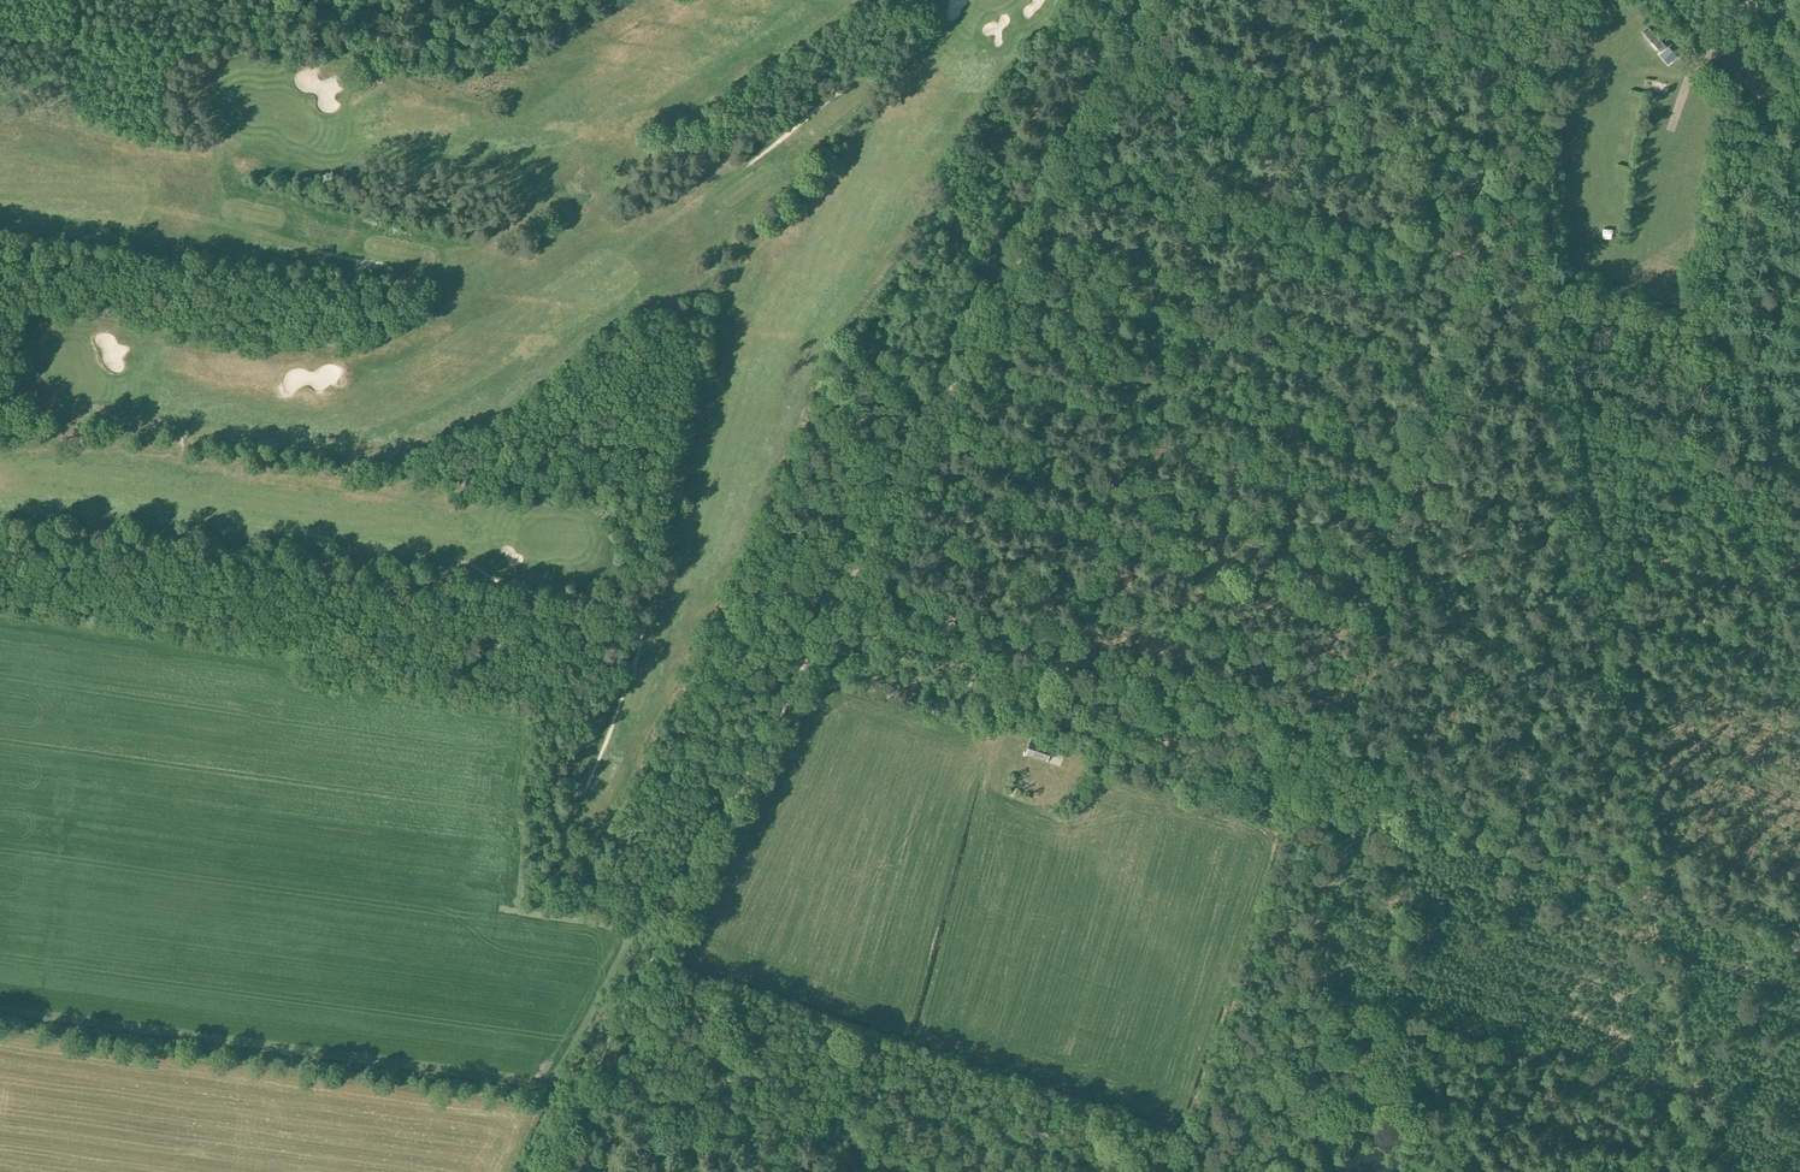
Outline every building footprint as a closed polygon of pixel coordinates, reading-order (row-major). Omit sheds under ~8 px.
[(1052,743),(1052,745),(1032,738),(1026,754),(1047,761),(1050,751),(1060,754),(1062,747),(1052,743)]
